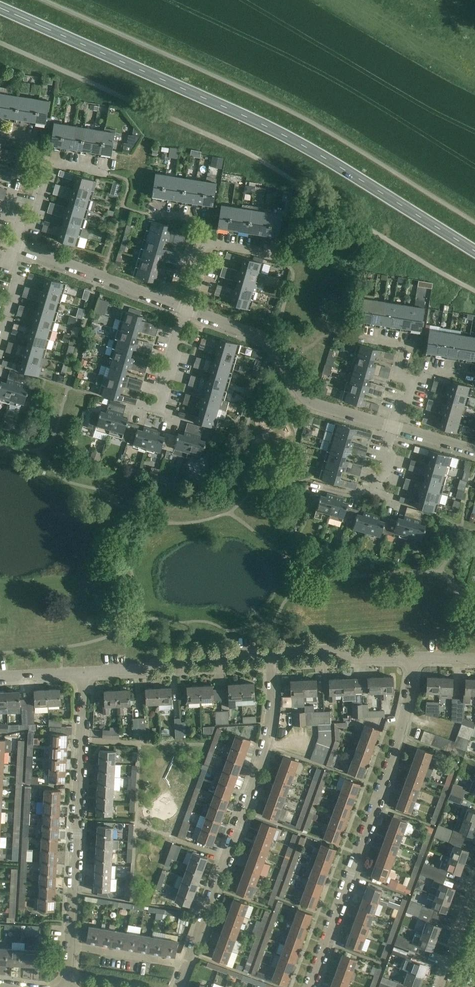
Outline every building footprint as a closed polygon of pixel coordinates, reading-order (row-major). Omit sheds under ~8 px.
[(9,94),(0,92),(0,119),(1,120),(1,116),(5,116),(9,94)] [(15,122),(19,95),(9,94),(5,116),(9,117),(9,121),(15,122)] [(25,120),(29,97),(19,95),(15,122),(21,123),(21,119),(25,120)] [(35,125),(39,99),(29,97),(25,120),(29,120),(29,124),(35,125)] [(49,100),(39,99),(35,125),(41,126),(41,122),(46,123),(49,100)] [(61,150),(65,124),(54,122),(50,145),(55,145),(54,149),(61,150)] [(71,148),(75,126),(65,124),(61,150),(66,151),(67,147),(71,148)] [(85,127),(75,126),(71,148),(75,149),(74,152),(81,153),(85,127)] [(91,151),(95,129),(85,127),(81,153),(86,154),(87,151),(91,151)] [(105,131),(95,129),(91,151),(95,152),(94,156),(101,157),(105,131)] [(115,132),(105,131),(101,157),(107,158),(107,154),(111,155),(115,132)] [(7,155),(9,150),(0,147),(2,143),(0,142),(0,152),(7,155)] [(178,157),(180,149),(171,147),(169,155),(178,157)] [(194,156),(199,157),(201,151),(192,148),(189,158),(193,159),(194,156)] [(210,166),(222,168),(224,157),(212,155),(210,166)] [(11,176),(13,171),(0,167),(0,172),(11,176)] [(0,172),(0,178),(10,181),(11,176),(0,172)] [(74,185),(94,191),(97,181),(69,173),(67,178),(76,181),(74,185)] [(162,201),(166,174),(156,173),(152,196),(156,196),(156,200),(162,201)] [(172,199),(176,176),(166,174),(162,201),(168,202),(168,198),(172,199)] [(182,204),(186,178),(176,176),(172,199),(176,199),(176,203),(182,204)] [(189,201),(193,202),(197,179),(186,178),(182,204),(188,205),(189,201)] [(202,207),(207,181),(197,179),(193,202),(197,203),(196,206),(202,207)] [(217,182),(207,181),(202,207),(208,208),(209,205),(213,205),(217,182)] [(94,191),(74,185),(73,189),(65,186),(63,191),(91,200),(94,191)] [(94,211),(97,202),(91,200),(63,191),(62,197),(70,199),(69,203),(88,209),(94,211)] [(88,209),(69,203),(68,207),(50,202),(49,207),(86,218),(88,209)] [(242,234),(248,235),(252,206),(242,204),(242,208),(241,208),(238,230),(242,231),(242,234)] [(221,231),(227,232),(232,206),(221,205),(218,227),(222,228),(221,231)] [(234,229),(238,230),(241,208),(232,206),(227,232),(234,233),(234,229)] [(258,233),(262,207),(252,206),(248,235),(254,236),(254,233),(258,233)] [(86,218),(49,207),(47,212),(65,217),(64,222),(83,227),(86,218)] [(267,239),(271,212),(262,211),(262,207),(258,233),(262,234),(262,238),(267,239)] [(282,214),(271,212),(267,239),(274,240),(274,236),(279,236),(282,214)] [(149,220),(146,230),(174,238),(176,232),(167,230),(169,225),(149,220)] [(83,227),(64,222),(62,226),(54,223),(53,228),(80,237),(83,227)] [(80,237),(53,228),(51,233),(59,236),(58,240),(77,246),(80,237)] [(146,230),(143,239),(163,245),(164,240),(173,242),(174,238),(146,230)] [(141,248),(169,257),(170,251),(162,248),(163,245),(143,239),(141,248)] [(167,261),(169,257),(141,248),(138,258),(158,263),(159,258),(167,261)] [(243,263),(242,267),(261,272),(264,263),(227,252),(225,258),(243,263)] [(157,267),(158,263),(138,258),(135,266),(173,277),(174,272),(157,267)] [(172,282),(173,277),(135,266),(132,275),(152,281),(154,277),(172,282)] [(258,282),(261,272),(242,267),(240,271),(232,268),(230,274),(258,282)] [(44,287),(63,293),(66,283),(29,273),(28,278),(45,283),(44,287)] [(236,285),(256,291),(258,282),(230,274),(229,279),(238,281),(236,285)] [(417,298),(429,299),(431,281),(418,280),(417,298)] [(256,291),(236,285),(235,289),(227,287),(225,292),(253,300),(258,301),(261,292),(256,291)] [(61,302),(63,293),(44,287),(43,291),(34,289),(33,294),(61,302)] [(250,310),(253,300),(225,292),(224,297),(232,300),(231,304),(250,310)] [(58,311),(61,302),(33,294),(31,299),(40,302),(39,306),(58,311)] [(364,325),(370,326),(374,299),(364,298),(360,320),(364,321),(364,325)] [(376,323),(380,323),(384,301),(374,299),(370,326),(376,327),(376,323)] [(390,329),(394,303),(384,301),(380,323),(384,324),(384,328),(390,329)] [(400,327),(404,304),(394,303),(390,329),(396,330),(396,326),(400,327)] [(410,332),(414,306),(404,304),(400,327),(405,327),(404,331),(410,332)] [(55,321),(58,311),(39,306),(37,310),(29,307),(27,312),(55,321)] [(425,307),(414,306),(410,332),(416,333),(417,329),(421,330),(425,307)] [(79,308),(76,317),(82,319),(83,318),(83,316),(85,310),(79,308)] [(123,310),(120,320),(157,330),(159,325),(141,320),(142,316),(123,310)] [(52,330),(55,321),(27,312),(26,318),(34,320),(33,324),(52,330)] [(69,316),(67,324),(74,326),(76,318),(69,316)] [(113,327),(118,329),(137,334),(138,331),(156,336),(157,330),(120,320),(115,318),(113,327)] [(52,330),(33,324),(32,328),(14,323),(13,329),(50,340),(52,330)] [(442,354),(446,355),(450,329),(440,327),(435,357),(442,358),(442,354)] [(29,338),(28,342),(47,348),(50,340),(13,329),(11,333),(29,338)] [(118,329),(115,338),(143,346),(144,341),(136,339),(137,334),(118,329)] [(435,357),(440,331),(429,329),(426,352),(430,352),(429,356),(435,357)] [(460,334),(460,330),(450,329),(446,355),(450,355),(450,359),(456,360),(460,334)] [(466,358),(470,336),(460,334),(456,360),(462,361),(462,357),(466,358)] [(470,336),(466,358),(470,359),(470,362),(474,363),(474,337),(470,336)] [(107,345),(132,352),(133,349),(141,351),(143,346),(115,338),(114,340),(109,339),(107,345)] [(202,338),(201,342),(237,354),(240,344),(221,339),(220,343),(202,338)] [(18,344),(17,349),(44,358),(47,348),(28,342),(26,347),(18,344)] [(235,363),(237,354),(201,342),(199,348),(217,353),(215,357),(235,363)] [(355,353),(374,359),(375,355),(384,357),(385,352),(358,344),(355,353)] [(132,352),(107,345),(105,353),(110,355),(110,357),(147,368),(148,362),(130,357),(132,352)] [(22,361),(42,366),(44,358),(17,349),(15,354),(23,357),(22,361)] [(349,361),(380,370),(381,365),(373,363),(374,359),(355,353),(353,361),(350,360),(349,361)] [(147,368),(110,357),(107,366),(126,371),(127,367),(145,373),(147,368)] [(204,363),(232,372),(235,363),(215,357),(214,361),(206,359),(204,363)] [(39,376),(42,366),(22,361),(21,365),(13,363),(11,368),(39,376)] [(349,372),(369,377),(370,373),(378,376),(380,370),(349,361),(349,363),(352,364),(349,372)] [(210,375),(229,381),(232,372),(204,363),(203,369),(211,372),(210,375)] [(126,371),(107,366),(101,365),(99,373),(141,386),(143,381),(125,376),(126,371)] [(368,381),(369,377),(349,372),(347,381),(384,392),(385,386),(368,381)] [(99,373),(96,383),(102,384),(121,390),(122,386),(140,391),(141,386),(99,373)] [(227,391),(229,381),(210,375),(209,380),(200,377),(199,382),(227,391)] [(11,400),(16,381),(8,379),(7,382),(1,381),(0,383),(0,400),(9,403),(11,400)] [(432,385),(469,396),(472,387),(453,381),(452,386),(434,380),(432,385)] [(24,384),(16,381),(11,400),(24,404),(27,394),(28,392),(27,392),(28,389),(23,387),(24,384)] [(382,397),(384,392),(347,381),(344,390),(364,396),(365,391),(382,397)] [(205,394),(224,400),(227,391),(199,382),(198,388),(206,390),(205,394)] [(120,394),(121,390),(102,384),(99,394),(127,402),(128,396),(120,394)] [(447,400),(467,405),(469,396),(432,385),(431,390),(449,396),(447,400)] [(319,386),(317,392),(326,395),(328,388),(325,388),(319,386)] [(362,400),(364,396),(344,390),(341,400),(369,408),(371,402),(362,400)] [(221,410),(224,400),(205,394),(204,398),(186,393),(184,398),(221,410)] [(199,413),(219,419),(221,410),(184,398),(183,403),(201,409),(199,413)] [(464,415),(467,405),(447,400),(446,404),(438,401),(436,407),(464,415)] [(442,418),(461,424),(464,415),(436,407),(435,412),(443,414),(442,418)] [(88,428),(109,434),(115,410),(107,408),(106,412),(101,410),(100,413),(92,411),(88,428)] [(127,442),(133,423),(128,422),(128,421),(127,421),(128,418),(123,416),(124,413),(115,410),(109,434),(122,437),(121,440),(127,442)] [(216,428),(219,419),(199,413),(198,417),(181,412),(179,417),(188,420),(216,428)] [(459,433),(461,424),(442,418),(441,422),(432,420),(431,425),(459,433)] [(335,422),(332,432),(351,438),(353,433),(370,438),(372,433),(335,422)] [(127,442),(147,447),(152,429),(144,427),(143,429),(139,428),(139,425),(133,423),(127,442)] [(167,449),(172,435),(165,433),(164,435),(160,434),(160,431),(152,429),(147,447),(160,451),(162,448),(167,449)] [(177,436),(172,435),(167,449),(174,451),(173,453),(186,456),(193,433),(185,431),(184,434),(179,433),(178,435),(177,435),(177,436)] [(351,438),(332,432),(329,441),(357,449),(359,444),(350,442),(351,438)] [(200,439),(201,435),(193,433),(186,456),(200,460),(204,445),(205,445),(206,443),(205,443),(206,441),(200,439)] [(357,449),(329,441),(327,451),(346,456),(347,452),(356,454),(357,449)] [(430,460),(449,466),(452,456),(415,446),(413,451),(431,456),(430,460)] [(93,450),(90,458),(99,461),(101,453),(93,450)] [(346,456),(327,451),(324,460),(352,468),(353,463),(345,460),(346,456)] [(352,468),(324,460),(321,469),(341,475),(342,470),(350,473),(352,468)] [(447,475),(449,466),(430,460),(429,464),(420,462),(419,467),(447,475)] [(444,484),(447,475),(419,467),(417,472),(426,475),(425,479),(444,484)] [(341,475),(321,469),(319,479),(346,486),(348,481),(340,479),(341,475)] [(441,493),(444,484),(425,479),(423,483),(415,480),(414,485),(441,493)] [(441,493),(414,485),(412,491),(421,493),(419,497),(439,503),(441,493)] [(329,516),(335,495),(327,493),(326,496),(321,495),(320,496),(314,494),(312,503),(318,505),(314,516),(321,518),(322,514),(329,516)] [(348,523),(353,508),(347,506),(348,505),(347,505),(348,503),(342,501),(343,497),(335,495),(329,516),(329,517),(348,523)] [(439,503),(419,497),(418,501),(410,499),(408,504),(436,512),(439,503)] [(367,532),(372,513),(364,511),(363,514),(358,512),(359,510),(353,508),(348,523),(354,524),(353,528),(367,532)] [(380,516),(372,513),(367,532),(380,536),(381,532),(387,534),(391,519),(385,517),(384,520),(379,518),(380,516)] [(413,517),(405,515),(404,519),(398,517),(398,520),(397,520),(391,519),(387,534),(393,536),(395,532),(399,534),(399,536),(407,538),(413,517)] [(421,520),(413,517),(407,538),(414,540),(415,538),(421,540),(424,530),(425,530),(425,528),(425,525),(420,524),(421,520)] [(380,677),(381,692),(381,699),(386,699),(386,692),(394,692),(393,676),(380,677)] [(368,693),(381,692),(380,677),(367,677),(368,693)] [(439,693),(440,677),(427,677),(426,692),(439,693)] [(440,677),(439,693),(439,697),(452,698),(453,678),(440,677)] [(335,694),(342,694),(342,678),(329,679),(330,694),(329,694),(329,701),(336,701),(335,694)] [(342,678),(342,694),(343,694),(343,701),(355,700),(355,693),(355,678),(342,678)] [(316,679),(303,680),(304,695),(317,695),(316,679)] [(466,679),(465,694),(464,694),(463,699),(458,698),(457,722),(461,723),(463,718),(464,702),(470,703),(471,694),(474,694),(474,679),(466,679)] [(304,695),(303,680),(291,680),(291,688),(288,688),(289,701),(304,700),(304,695)] [(242,699),(241,683),(228,684),(230,708),(236,707),(235,699),(242,699)] [(241,683),(242,699),(255,698),(254,683),(241,683)] [(200,686),(200,701),(213,700),(212,685),(200,686)] [(188,702),(200,701),(200,686),(187,686),(188,702)] [(171,687),(158,688),(159,709),(172,709),(171,687)] [(159,709),(158,688),(146,688),(147,704),(159,703),(159,709)] [(227,688),(214,688),(214,700),(227,700),(227,688)] [(35,705),(48,705),(47,689),(34,690),(35,705)] [(60,689),(47,689),(48,705),(61,704),(60,689)] [(117,690),(118,713),(123,713),(123,705),(131,705),(130,689),(117,690)] [(118,713),(117,690),(104,690),(105,698),(103,698),(103,714),(109,713),(108,706),(117,705),(118,713)] [(19,691),(7,691),(8,707),(20,706),(19,691)] [(353,718),(362,717),(362,704),(356,705),(352,705),(353,718)] [(362,704),(362,717),(385,716),(384,710),(368,711),(368,704),(362,704)] [(439,705),(436,705),(426,704),(425,714),(438,718),(439,705)] [(312,711),(312,715),(318,714),(318,724),(324,724),(324,711),(312,711)] [(461,723),(461,724),(474,729),(474,724),(474,717),(474,716),(471,721),(463,718),(461,723)] [(365,724),(361,736),(375,742),(380,730),(365,724)] [(474,729),(461,724),(457,735),(469,740),(474,729)] [(51,745),(67,746),(68,734),(62,733),(62,726),(49,725),(49,733),(52,733),(51,745)] [(217,728),(213,739),(217,741),(222,729),(217,728)] [(103,730),(103,738),(119,738),(120,730),(103,730)] [(319,730),(319,737),(331,738),(331,730),(319,730)] [(420,741),(425,742),(429,732),(424,730),(420,741)] [(431,744),(435,734),(429,732),(425,742),(431,744)] [(236,734),(231,746),(246,752),(250,740),(236,734)] [(435,746),(439,736),(435,734),(431,744),(435,746)] [(457,735),(455,741),(451,752),(464,756),(469,740),(457,735)] [(375,742),(361,736),(356,748),(371,753),(375,742)] [(441,748),(445,738),(439,736),(435,746),(441,748)] [(332,741),(331,738),(319,737),(317,743),(329,747),(332,741)] [(446,750),(450,739),(445,738),(441,748),(446,750)] [(213,739),(208,751),(213,753),(217,741),(213,739)] [(451,752),(455,741),(450,739),(446,750),(451,752)] [(331,752),(336,754),(340,742),(335,740),(331,752)] [(327,752),(329,747),(317,743),(315,748),(327,752)] [(67,746),(51,745),(50,757),(66,758),(67,746)] [(246,752),(231,746),(227,758),(242,763),(246,752)] [(315,748),(313,753),(325,758),(327,752),(315,748)] [(371,753),(356,748),(352,760),(367,765),(371,753)] [(417,748),(413,760),(427,765),(432,753),(417,748)] [(100,750),(99,763),(115,764),(116,750),(100,750)] [(208,751),(204,763),(209,764),(213,753),(208,751)] [(336,754),(331,752),(326,765),(330,767),(331,765),(331,766),(336,754)] [(323,764),(325,758),(313,753),(311,760),(323,764)] [(284,755),(279,767),(294,773),(298,761),(284,755)] [(66,770),(66,758),(50,757),(50,769),(66,770)] [(242,763),(227,758),(223,770),(237,775),(242,763)] [(362,777),(367,765),(352,760),(348,772),(362,777)] [(427,765),(413,760),(409,772),(423,777),(427,765)] [(448,773),(453,775),(458,763),(453,761),(448,773)] [(115,764),(99,763),(98,775),(114,776),(115,764)] [(204,763),(200,774),(205,776),(209,764),(204,763)] [(279,767),(275,779),(290,784),(294,773),(279,767)] [(317,767),(312,779),(317,781),(321,769),(317,767)] [(32,768),(26,768),(25,783),(38,784),(38,777),(32,776),(32,768)] [(65,782),(66,770),(50,769),(49,781),(65,782)] [(237,775),(223,770),(219,781),(233,787),(237,775)] [(324,770),(320,782),(325,784),(329,772),(324,770)] [(409,772),(405,783),(419,788),(423,777),(409,772)] [(444,784),(449,786),(453,775),(448,773),(444,784)] [(200,774),(196,786),(200,788),(205,776),(200,774)] [(114,789),(114,776),(98,775),(98,788),(114,789)] [(341,790),(355,795),(360,784),(345,778),(341,790)] [(290,784),(275,779),(271,791),(285,796),(290,784)] [(313,793),(317,781),(312,779),(308,791),(313,793)] [(233,787),(219,781),(214,793),(229,798),(233,787)] [(320,782),(315,794),(320,796),(325,784),(320,782)] [(419,788),(405,783),(400,795),(415,800),(419,788)] [(440,796),(445,798),(449,786),(444,784),(440,796)] [(196,786),(191,798),(196,799),(200,788),(196,786)] [(450,793),(462,798),(464,792),(452,787),(450,793)] [(113,802),(114,789),(98,788),(97,801),(113,802)] [(45,789),(44,802),(60,802),(61,790),(45,789)] [(351,807),(355,795),(341,790),(337,802),(351,807)] [(285,796),(271,791),(267,802),(281,808),(285,796)] [(309,804),(313,793),(308,791),(304,803),(309,804)] [(229,798),(214,793),(210,805),(225,810),(229,798)] [(460,803),(462,798),(450,793),(448,798),(460,803)] [(315,794),(311,806),(316,807),(320,796),(315,794)] [(410,812),(415,800),(400,795),(396,807),(410,812)] [(435,808),(440,809),(445,798),(440,796),(435,808)] [(191,798),(187,809),(192,811),(196,799),(191,798)] [(113,802),(97,801),(96,814),(112,815),(113,802)] [(60,802),(44,802),(43,813),(59,814),(60,802)] [(281,808),(267,802),(262,814),(277,820),(281,808)] [(347,819),(351,807),(337,802),(332,813),(347,819)] [(304,816),(309,804),(304,803),(300,814),(304,816)] [(225,810),(210,805),(206,816),(220,822),(225,810)] [(307,817),(312,819),(316,807),(311,806),(307,817)] [(474,823),(474,810),(468,807),(464,819),(474,823)] [(440,809),(435,808),(431,819),(436,821),(440,809)] [(187,809),(183,821),(187,823),(192,811),(187,809)] [(59,814),(43,813),(43,825),(59,826),(59,814)] [(347,819),(332,813),(328,825),(343,830),(347,819)] [(300,828),(304,816),(300,814),(295,826),(300,828)] [(220,822),(206,816),(202,828),(216,833),(220,822)] [(392,816),(388,828),(402,834),(407,822),(392,816)] [(312,819),(307,817),(303,829),(308,831),(312,819)] [(474,833),(474,823),(464,819),(459,831),(474,836),(474,833)] [(190,824),(187,823),(183,821),(177,837),(184,840),(190,824)] [(262,822),(257,834),(272,839),(276,827),(262,822)] [(59,826),(43,825),(42,837),(58,838),(59,826)] [(343,830),(328,825),(324,837),(338,842),(343,830)] [(436,830),(448,835),(450,830),(438,825),(436,830)] [(97,839),(113,840),(114,827),(98,826),(97,839)] [(423,841),(428,843),(432,831),(433,827),(429,826),(423,841)] [(216,833),(202,828),(197,840),(212,845),(216,833)] [(398,845),(402,834),(388,828),(384,840),(398,845)] [(448,835),(436,830),(434,836),(446,841),(448,835)] [(293,833),(289,845),(293,847),(298,835),(293,833)] [(272,839),(257,834),(253,845),(268,851),(272,839)] [(296,848),(301,850),(305,838),(300,836),(296,848)] [(58,838),(42,837),(41,849),(57,850),(58,838)] [(112,852),(113,840),(97,839),(96,852),(112,852)] [(394,857),(398,845),(384,840),(380,852),(394,857)] [(167,857),(172,858),(175,860),(181,844),(173,841),(167,857)] [(419,853),(424,855),(428,843),(423,841),(419,853)] [(321,844),(317,856),(332,861),(336,849),(321,844)] [(268,851),(253,845),(249,857),(263,862),(268,851)] [(293,847),(289,845),(284,857),(289,858),(293,847)] [(450,857),(464,863),(469,850),(454,845),(450,857)] [(296,861),(301,850),(296,848),(292,860),(296,861)] [(57,850),(41,849),(41,861),(57,862),(57,850)] [(96,864),(112,865),(112,852),(96,852),(96,864)] [(192,852),(188,864),(203,870),(207,858),(192,852)] [(394,857),(380,852),(375,863),(390,869),(394,857)] [(419,866),(424,855),(419,853),(415,865),(419,866)] [(317,856),(313,854),(308,866),(313,867),(327,872),(332,861),(317,856)] [(460,874),(464,863),(450,857),(442,854),(440,859),(443,860),(440,867),(460,874)] [(263,862),(249,857),(245,868),(259,874),(263,862)] [(289,858),(284,857),(281,866),(277,864),(276,867),(280,869),(285,870),(289,858)] [(292,873),(296,861),(292,860),(288,871),(292,873)] [(40,873),(56,874),(57,862),(41,861),(40,873)] [(397,871),(390,869),(375,863),(371,875),(385,881),(387,875),(395,878),(397,871)] [(422,868),(434,873),(436,867),(424,863),(422,868)] [(95,877),(111,878),(115,878),(116,865),(112,865),(96,864),(95,877)] [(199,882),(203,870),(188,864),(184,876),(199,882)] [(415,877),(419,866),(415,865),(411,876),(415,877)] [(323,884),(327,872),(313,867),(309,879),(323,884)] [(240,880),(255,885),(259,874),(245,868),(240,880)] [(432,878),(434,873),(422,868),(420,874),(432,878)] [(285,870),(280,869),(276,880),(281,882),(285,870)] [(288,871),(284,883),(288,885),(292,873),(288,871)] [(56,874),(40,873),(39,885),(55,886),(56,874)] [(158,881),(163,882),(167,884),(169,878),(165,877),(166,874),(161,873),(158,881)] [(199,882),(184,876),(179,888),(194,894),(199,882)] [(409,893),(415,877),(411,876),(407,886),(398,882),(395,888),(409,893)] [(116,878),(115,878),(111,878),(95,877),(94,890),(98,890),(110,891),(116,891),(116,878)] [(319,896),(323,884),(309,879),(304,890),(319,896)] [(255,885),(240,880),(236,892),(251,897),(255,885)] [(272,892),(277,893),(281,882),(276,880),(272,892)] [(436,895),(450,900),(455,888),(440,883),(440,884),(433,881),(432,885),(439,888),(436,895)] [(284,896),(288,885),(284,883),(279,895),(284,896)] [(55,886),(39,885),(39,897),(55,898),(55,886)] [(363,897),(377,902),(384,905),(386,900),(379,898),(382,890),(367,885),(363,897)] [(194,894),(179,888),(175,901),(190,906),(194,894)] [(319,896),(304,890),(300,902),(314,908),(319,896)] [(277,893),(272,892),(268,903),(272,905),(277,893)] [(450,900),(436,895),(429,893),(428,897),(434,900),(432,907),(446,912),(450,900)] [(54,910),(55,898),(39,897),(38,910),(54,910)] [(377,902),(363,897),(359,909),(373,914),(377,902)] [(398,910),(403,911),(407,900),(402,898),(398,910)] [(229,911),(244,916),(248,904),(234,899),(229,911)] [(410,901),(408,907),(420,911),(422,905),(410,901)] [(277,902),(273,913),(277,915),(282,903),(277,902)] [(418,917),(420,911),(408,907),(406,912),(418,917)] [(298,909),(293,921),(308,926),(312,914),(298,909)] [(373,914),(359,909),(355,920),(369,926),(373,914)] [(261,922),(266,924),(270,912),(265,910),(261,922)] [(403,911),(398,910),(394,921),(398,923),(403,911)] [(244,916),(229,911),(225,922),(239,928),(240,927),(244,929),(246,924),(241,923),(244,916)] [(273,913),(268,925),(273,927),(277,915),(273,913)] [(252,932),(257,934),(262,935),(266,924),(261,922),(256,920),(252,932)] [(369,926),(355,920),(350,932),(365,937),(369,926)] [(308,926),(293,921),(289,933),(304,938),(308,926)] [(394,935),(398,923),(394,921),(389,933),(394,935)] [(422,933),(436,939),(441,926),(426,921),(422,933)] [(239,928),(225,922),(221,934),(235,939),(239,928)] [(25,934),(38,935),(39,926),(26,925),(25,934)] [(268,925),(264,937),(269,938),(273,927),(268,925)] [(86,942),(99,944),(102,928),(89,926),(86,942)] [(115,930),(102,928),(99,944),(112,946),(115,930)] [(127,932),(115,930),(112,946),(124,948),(127,932)] [(436,939),(422,933),(416,931),(412,943),(432,950),(436,939)] [(137,950),(140,934),(127,932),(124,948),(137,950)] [(365,937),(350,932),(346,944),(360,949),(365,937)] [(304,938),(289,933),(285,944),(299,949),(304,938)] [(385,945),(390,946),(394,935),(389,933),(386,942),(383,941),(382,944),(385,945)] [(152,937),(140,934),(137,950),(150,952),(152,937)] [(235,939),(221,934),(216,945),(231,951),(235,939)] [(257,934),(253,946),(257,947),(262,935),(257,934)] [(165,939),(152,937),(150,952),(162,954),(165,939)] [(264,937),(260,948),(265,950),(269,938),(264,937)] [(178,941),(165,939),(162,954),(175,957),(178,941)] [(394,945),(406,949),(408,944),(396,939),(394,945)] [(299,949),(285,944),(281,956),(295,961),(299,949)] [(231,951),(216,945),(212,957),(227,963),(231,951)] [(385,958),(390,946),(385,945),(381,957),(385,958)] [(406,949),(394,945),(392,950),(404,955),(406,949)] [(253,946),(248,957),(253,959),(257,947),(253,946)] [(12,948),(0,948),(0,964),(11,964),(12,948)] [(24,965),(25,949),(12,948),(11,964),(24,965)] [(260,948),(256,960),(261,962),(265,950),(260,948)] [(38,950),(25,949),(24,965),(37,966),(38,950)] [(342,954),(338,966),(353,972),(357,960),(342,954)] [(295,961),(281,956),(276,967),(291,973),(295,961)] [(248,973),(253,959),(248,957),(243,971),(248,973)] [(408,971),(422,976),(427,964),(412,959),(408,971)] [(256,974),(261,962),(256,960),(252,972),(256,974)] [(218,970),(220,966),(208,962),(206,966),(218,970)] [(230,975),(231,970),(220,966),(218,970),(230,975)] [(353,972),(338,966),(334,978),(348,983),(353,972)] [(286,985),(291,973),(276,967),(272,978),(272,979),(273,980),(274,980),(286,985)] [(373,979),(377,981),(382,969),(377,967),(373,979)] [(231,970),(230,975),(242,979),(243,975),(231,970)] [(408,971),(404,983),(415,986),(419,986),(422,976),(408,971)] [(243,975),(242,979),(253,983),(255,979),(243,975)] [(392,986),(394,981),(382,977),(380,983),(392,986)] [(334,978),(330,986),(347,986),(348,983),(334,978)] [(266,983),(255,979),(253,983),(264,986),(265,986),(266,983)]
